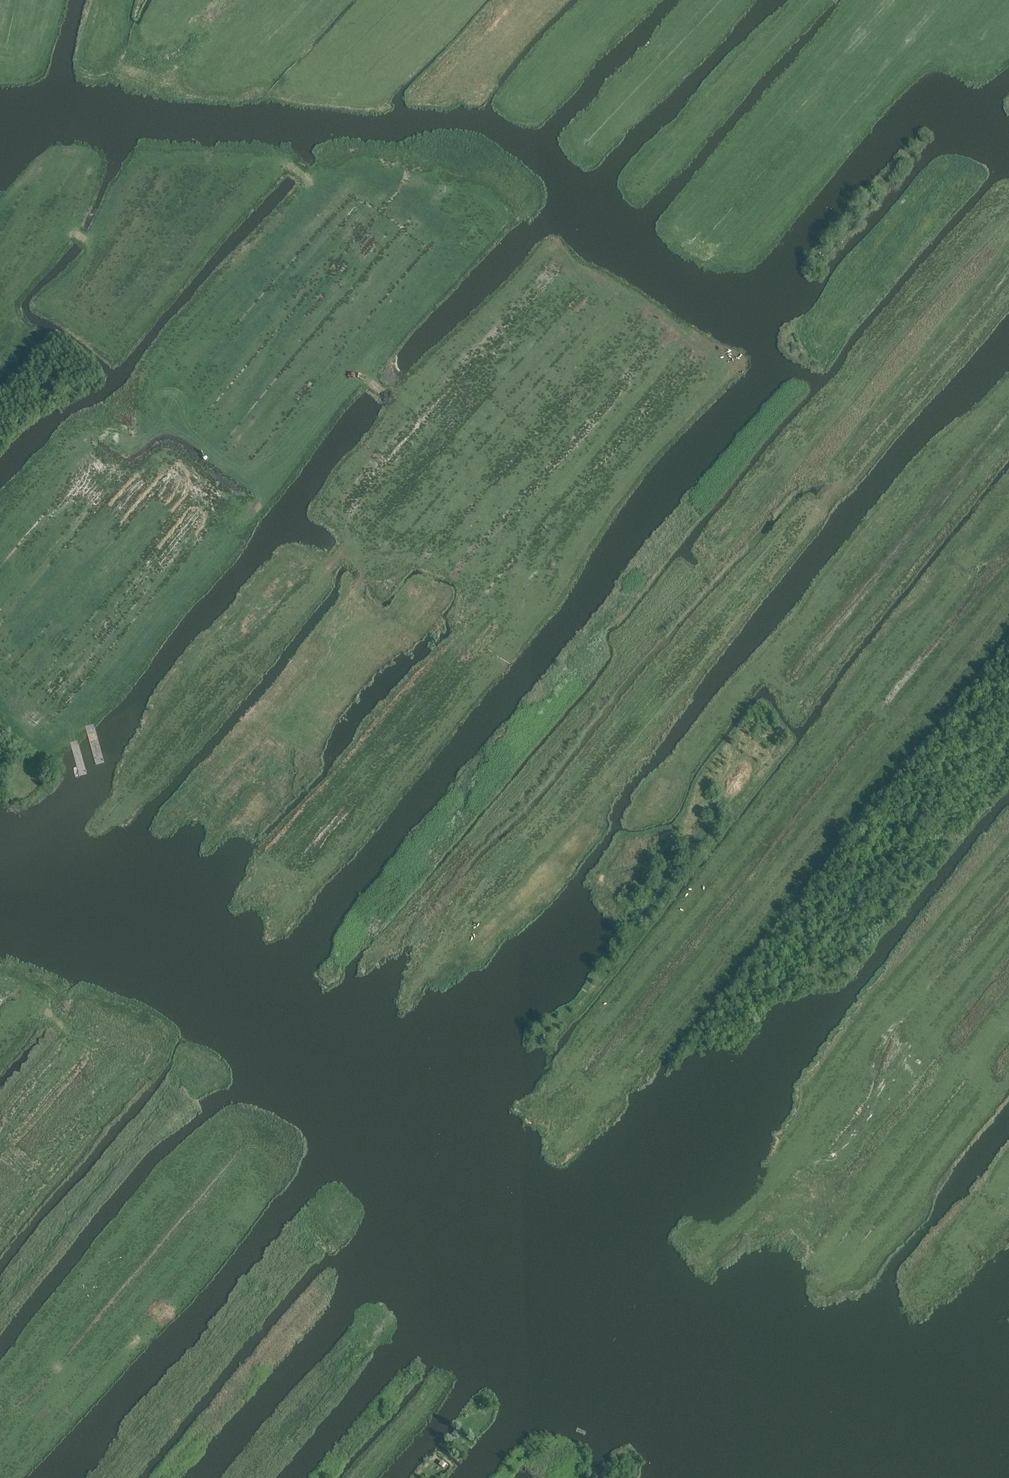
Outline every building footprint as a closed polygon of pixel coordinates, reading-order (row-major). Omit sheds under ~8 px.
[(452,1435),(456,1438),(460,1432),(455,1429),(452,1435)]
